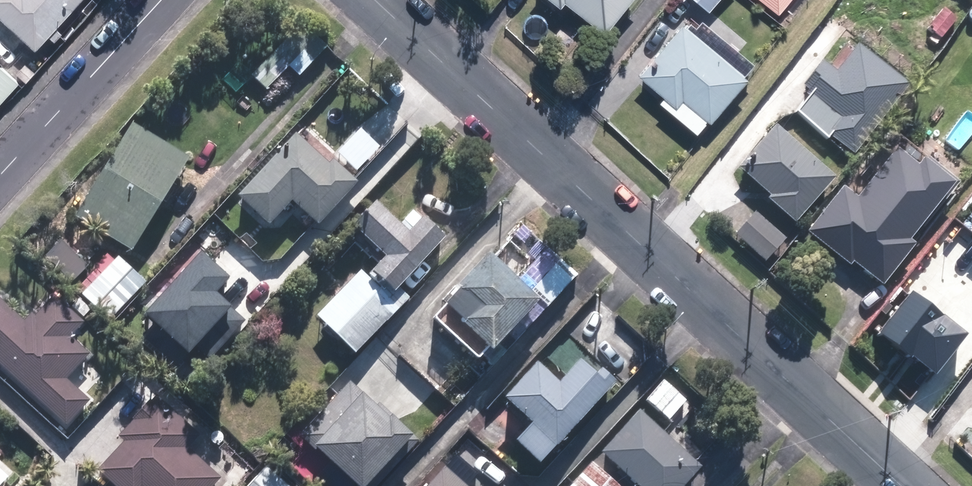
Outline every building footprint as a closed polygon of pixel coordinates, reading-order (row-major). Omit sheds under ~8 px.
[(35,53),(47,39),(53,45),(61,36),(55,31),(83,0),(0,0),(0,21),(35,53)] [(609,31),(634,0),(570,0),(609,31)] [(714,9),(721,0),(704,0),(714,9)] [(782,12),(792,0),(767,0),(782,12)] [(688,97),(714,120),(753,76),(688,20),(643,73),(681,105),(688,97)] [(278,51),(292,64),(316,39),(301,25),(278,51)] [(800,104),(853,151),(909,89),(856,41),(833,67),(824,60),(803,83),(812,91),(800,104)] [(13,77),(23,87),(49,58),(39,49),(13,77)] [(15,87),(0,73),(0,102),(15,87)] [(243,195),(274,224),(297,199),(323,223),(351,192),(364,203),(424,137),(402,116),(356,177),(337,159),(333,163),(300,133),(243,195)] [(82,215),(138,249),(193,157),(137,124),(82,215)] [(772,197),(799,221),(839,176),(781,125),(744,167),(774,194),(772,197)] [(858,260),(886,283),(919,242),(907,232),(952,179),(921,153),(915,162),(896,147),(857,194),(849,187),(813,231),(854,265),(858,260)] [(323,316),(362,352),(412,295),(403,287),(449,236),(427,217),(417,229),(408,220),(405,223),(380,200),(358,226),(392,255),(382,266),(377,261),(367,272),(365,269),(323,316)] [(739,233),(769,260),(789,239),(759,211),(739,233)] [(49,253),(76,281),(92,267),(65,239),(49,253)] [(468,318),(500,348),(546,299),(496,252),(461,288),(480,306),(468,318)] [(87,293),(114,318),(142,289),(115,263),(87,293)] [(928,376),(962,331),(908,290),(874,335),(928,376)] [(68,426),(92,401),(67,378),(89,355),(72,339),(86,324),(55,295),(36,315),(32,312),(24,321),(0,299),(0,362),(68,426)] [(150,347),(186,380),(229,333),(193,300),(150,347)] [(137,316),(155,331),(168,317),(150,301),(137,316)] [(516,439),(541,462),(617,381),(603,367),(596,374),(580,359),(561,380),(540,361),(506,397),(533,422),(516,439)] [(356,485),(377,485),(420,439),(380,403),(378,406),(351,381),(301,436),(356,485)] [(219,482),(184,450),(196,436),(158,402),(124,440),(128,444),(101,473),(115,485),(215,485),(219,482)] [(644,485),(688,485),(706,467),(645,410),(607,451),(644,485)] [(493,450),(509,464),(522,449),(506,435),(493,450)] [(500,485),(513,485),(521,477),(492,452),(479,467),(500,485)] [(590,465),(572,485),(613,485),(590,465)] [(271,466),(251,485),(292,485),(271,466)] [(442,470),(428,485),(460,485),(442,470)]
